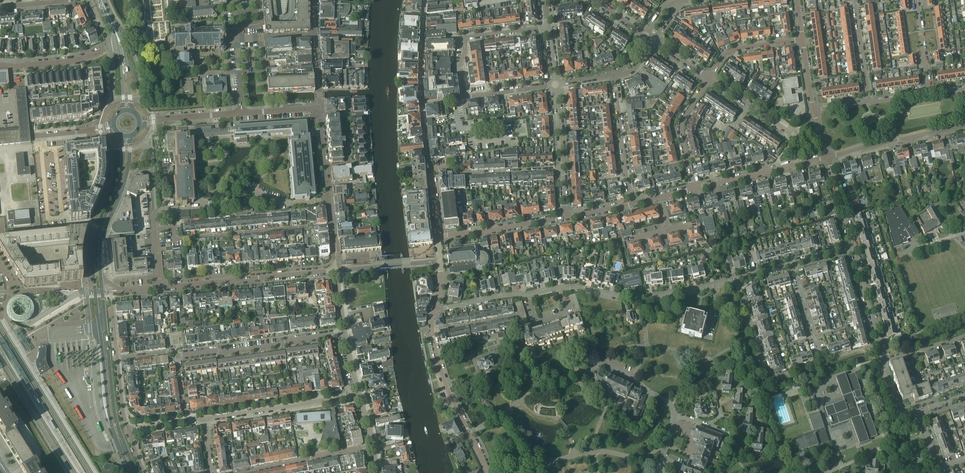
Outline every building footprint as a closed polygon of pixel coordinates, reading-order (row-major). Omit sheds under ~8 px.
[(186,8),(190,8),(192,8),(192,7),(195,6),(195,7),(196,7),(195,0),(185,0),(186,8)] [(266,33),(267,33),(308,32),(308,31),(309,31),(309,30),(310,30),(310,29),(309,19),(309,2),(309,0),(262,0),(263,2),(262,2),(263,8),(264,18),(264,19),(264,22),(264,25),(264,26),(265,31),(265,32),(266,33)] [(427,8),(452,5),(452,0),(447,0),(428,3),(427,8)] [(629,8),(635,12),(640,4),(641,2),(639,0),(635,0),(634,2),(629,8)] [(758,10),(758,8),(757,1),(751,2),(751,5),(750,5),(751,11),(758,10)] [(635,12),(639,15),(644,9),(646,6),(647,4),(648,3),(646,2),(644,5),(643,6),(640,4),(635,12)] [(320,3),(320,8),(337,9),(339,11),(339,13),(339,19),(340,18),(341,18),(342,18),(343,18),(344,18),(344,17),(345,17),(346,16),(347,15),(348,14),(348,13),(349,12),(349,11),(349,10),(349,9),(349,4),(345,4),(341,4),(320,3)] [(578,4),(575,4),(577,15),(583,14),(583,13),(583,10),(582,10),(582,6),(580,5),(578,5),(578,4)] [(646,6),(639,15),(644,19),(650,10),(647,8),(649,5),(647,4),(646,6)] [(427,13),(427,14),(433,13),(453,11),(452,5),(427,8),(427,9),(427,13)] [(75,14),(72,15),(73,17),(77,15),(87,11),(85,8),(84,8),(83,7),(81,8),(80,7),(79,8),(78,8),(77,7),(75,8),(75,10),(73,11),(75,14)] [(215,7),(212,7),(211,7),(209,7),(209,8),(207,8),(207,7),(207,8),(207,7),(206,7),(206,8),(205,8),(204,8),(203,8),(201,8),(199,9),(199,8),(198,8),(198,9),(196,9),(194,9),(193,9),(190,10),(191,19),(194,18),(194,19),(195,18),(197,18),(199,18),(200,18),(202,17),(202,18),(202,17),(205,17),(206,17),(207,17),(208,17),(210,17),(212,16),(212,18),(216,17),(216,16),(216,13),(216,10),(215,10),(215,7)] [(719,13),(718,7),(712,7),(713,14),(716,14),(717,17),(718,22),(720,22),(719,16),(719,13)] [(337,9),(320,8),(319,8),(319,19),(319,20),(339,21),(339,19),(339,13),(339,11),(337,9)] [(703,15),(703,18),(704,24),(706,24),(705,18),(706,18),(706,15),(710,14),(710,10),(708,11),(708,8),(702,9),(703,15)] [(65,9),(57,10),(58,19),(66,19),(65,13),(66,13),(65,12),(65,9)] [(839,17),(841,17),(849,16),(848,9),(838,10),(839,17)] [(58,19),(57,10),(49,11),(49,14),(49,15),(50,21),(51,21),(52,22),(58,21),(58,19)] [(75,20),(76,22),(88,17),(87,15),(88,14),(87,11),(77,15),(79,19),(75,20)] [(36,22),(36,24),(42,23),(42,20),(43,20),(43,17),(43,16),(42,12),(21,14),(21,18),(21,19),(21,22),(22,22),(23,25),(29,24),(29,22),(36,22)] [(589,24),(594,17),(595,16),(590,13),(587,17),(585,15),(582,19),(586,22),(587,22),(589,24)] [(14,15),(7,16),(8,26),(8,27),(11,27),(11,23),(15,23),(15,19),(15,18),(14,18),(14,15)] [(594,27),(594,28),(599,20),(595,16),(594,17),(589,24),(591,25),(594,27)] [(88,17),(76,22),(77,24),(81,23),(83,27),(87,25),(87,24),(90,22),(88,17)] [(401,18),(400,24),(403,25),(402,31),(420,32),(420,31),(420,29),(420,28),(420,27),(421,20),(421,19),(410,18),(410,19),(401,18)] [(426,26),(426,33),(436,32),(436,27),(457,26),(457,25),(456,20),(444,21),(442,21),(440,21),(427,22),(426,24),(426,26)] [(560,27),(559,27),(559,31),(568,30),(568,26),(568,24),(571,24),(574,24),(574,20),(571,21),(568,21),(567,21),(565,21),(559,22),(560,27)] [(599,31),(604,24),(604,23),(599,20),(594,28),(596,29),(597,29),(599,30),(599,31)] [(683,24),(693,31),(692,26),(685,21),(683,24)] [(319,22),(319,31),(338,31),(338,30),(345,30),(346,27),(339,27),(339,22),(319,22)] [(604,24),(599,31),(601,32),(604,34),(609,26),(604,23),(604,24)] [(198,29),(198,30),(194,30),(194,29),(193,29),(192,29),(192,24),(187,24),(175,25),(175,30),(174,30),(174,31),(174,35),(172,36),(172,35),(171,36),(172,37),(170,38),(169,38),(169,39),(170,39),(170,41),(169,42),(170,55),(175,55),(175,59),(176,59),(177,64),(175,64),(173,66),(173,68),(175,70),(177,70),(193,69),(193,64),(193,63),(191,64),(191,57),(188,57),(188,51),(191,51),(191,50),(194,50),(195,50),(195,49),(199,49),(199,50),(200,50),(200,49),(204,49),(204,50),(205,50),(205,49),(209,49),(209,50),(210,50),(209,49),(214,49),(214,50),(214,48),(219,48),(219,49),(219,48),(220,48),(220,50),(221,50),(222,51),(221,51),(222,51),(223,51),(224,51),(225,50),(225,48),(224,47),(224,46),(223,46),(223,45),(224,45),(224,44),(223,43),(225,43),(225,42),(226,42),(226,41),(225,41),(225,37),(226,37),(226,36),(225,36),(225,35),(223,35),(223,33),(223,32),(223,31),(223,30),(222,31),(222,30),(223,30),(223,29),(222,29),(221,28),(221,29),(219,29),(219,28),(218,28),(218,29),(217,29),(214,29),(214,28),(213,28),(213,29),(209,30),(209,28),(208,29),(208,30),(204,30),(204,29),(203,29),(203,30),(199,30),(199,29),(198,29)] [(677,26),(673,32),(676,35),(674,38),(677,41),(679,42),(684,33),(687,28),(681,24),(679,27),(677,26)] [(426,40),(425,40),(426,40),(428,40),(430,40),(431,40),(435,40),(438,40),(441,39),(445,39),(446,39),(446,35),(445,35),(445,34),(457,33),(457,26),(436,27),(436,32),(426,33),(426,40)] [(790,26),(777,28),(772,29),(773,35),(776,35),(775,31),(783,30),(784,33),(791,32),(790,26)] [(89,29),(85,31),(87,37),(96,33),(93,28),(89,30),(89,29)] [(731,28),(729,29),(732,36),(735,42),(740,39),(737,33),(734,34),(733,31),(732,32),(731,28)] [(729,37),(727,38),(729,44),(735,42),(732,36),(729,29),(727,30),(729,33),(728,34),(729,37)] [(613,39),(615,41),(621,33),(617,31),(615,30),(614,32),(613,34),(611,38),(608,41),(610,43),(613,39)] [(401,43),(401,45),(419,46),(419,45),(420,40),(420,38),(420,33),(420,32),(402,31),(401,31),(401,32),(401,37),(401,39),(401,43)] [(85,38),(80,41),(81,43),(86,40),(87,43),(88,43),(89,43),(90,43),(94,41),(98,39),(96,33),(87,37),(85,38)] [(616,47),(618,48),(625,37),(624,36),(621,33),(615,41),(618,43),(616,47)] [(679,42),(683,45),(688,38),(689,36),(686,35),(684,33),(679,42)] [(718,34),(718,33),(715,34),(717,39),(717,40),(718,42),(716,43),(719,49),(724,47),(718,34)] [(721,33),(718,34),(724,47),(729,44),(727,38),(724,39),(723,37),(722,37),(721,33)] [(683,45),(688,48),(694,40),(697,35),(695,34),(694,34),(693,37),(692,38),(691,40),(688,38),(683,45)] [(688,48),(693,51),(698,43),(697,44),(695,42),(697,39),(698,37),(697,36),(698,35),(697,35),(694,40),(688,48)] [(531,43),(541,42),(540,39),(539,39),(539,37),(535,37),(535,36),(525,38),(519,39),(521,49),(525,48),(525,44),(528,44),(531,43)] [(616,50),(616,51),(617,52),(619,49),(620,49),(622,47),(624,49),(626,46),(626,47),(628,44),(627,44),(628,43),(630,40),(629,40),(629,39),(627,38),(626,38),(625,37),(618,48),(616,50)] [(698,43),(693,51),(698,54),(706,42),(709,38),(708,37),(704,41),(703,43),(702,43),(701,45),(698,43)] [(698,54),(699,56),(703,58),(703,57),(709,47),(706,45),(707,44),(711,40),(711,39),(710,38),(709,38),(706,42),(698,54)] [(522,56),(521,49),(519,39),(513,39),(514,47),(516,57),(522,56)] [(601,39),(594,40),(597,48),(600,45),(603,42),(601,39)] [(290,41),(291,50),(295,50),(295,51),(296,51),(299,51),(300,51),(301,52),(304,51),(311,51),(310,40),(290,41)] [(290,53),(290,50),(290,41),(264,43),(265,55),(290,53)] [(426,47),(425,47),(426,47),(426,52),(450,52),(453,51),(455,51),(455,41),(453,42),(447,42),(445,42),(442,42),(441,42),(439,42),(438,42),(435,42),(430,42),(429,42),(426,42),(426,46),(426,47)] [(348,44),(320,43),(320,44),(323,44),(320,44),(321,44),(322,61),(348,60),(348,44)] [(469,64),(468,66),(470,86),(471,86),(483,84),(485,84),(485,83),(488,83),(487,78),(484,78),(481,54),(484,54),(483,43),(480,43),(471,44),(470,44),(471,55),(473,63),(469,64)] [(399,45),(399,54),(407,54),(418,55),(418,54),(418,53),(419,53),(419,47),(418,47),(419,46),(401,45),(399,45)] [(703,57),(703,58),(704,59),(707,61),(709,58),(710,57),(712,59),(716,54),(710,50),(711,49),(713,46),(711,45),(709,47),(703,57)] [(349,50),(349,56),(354,56),(354,54),(364,55),(364,51),(354,50),(354,46),(349,46),(349,50)] [(785,50),(784,51),(785,56),(794,55),(793,49),(789,50),(788,47),(785,48),(785,50)] [(290,53),(265,55),(266,62),(286,60),(289,60),(289,58),(311,57),(311,51),(290,53)] [(581,51),(578,52),(579,56),(580,56),(580,58),(582,70),(584,70),(584,71),(587,70),(586,69),(587,69),(587,68),(590,68),(588,59),(585,60),(585,61),(582,61),(581,51)] [(599,57),(597,51),(595,52),(596,55),(597,58),(594,60),(594,61),(595,64),(596,64),(597,68),(598,67),(598,68),(601,67),(601,66),(603,65),(599,57)] [(450,52),(426,52),(426,56),(433,56),(433,60),(453,59),(453,53),(450,53),(450,52)] [(604,55),(605,55),(608,63),(610,62),(610,63),(613,62),(613,61),(612,57),(611,54),(610,53),(607,55),(606,54),(604,55)] [(402,54),(401,61),(418,62),(419,55),(402,54)] [(601,56),(599,57),(603,65),(605,65),(608,64),(608,63),(605,55),(602,57),(601,56)] [(426,56),(425,56),(426,81),(427,81),(433,80),(435,80),(454,78),(454,73),(454,69),(454,60),(453,59),(433,60),(433,56),(426,56)] [(311,64),(311,57),(289,58),(289,60),(286,60),(286,64),(297,63),(297,65),(311,64)] [(655,67),(659,60),(655,57),(650,64),(655,67)] [(564,64),(565,67),(568,66),(568,65),(571,65),(572,65),(573,64),(573,62),(572,62),(572,60),(574,60),(574,58),(571,58),(571,59),(568,59),(568,60),(564,61),(563,62),(563,64),(564,64)] [(659,71),(664,63),(659,60),(655,67),(659,71)] [(418,62),(401,61),(401,71),(418,72),(418,69),(418,62)] [(323,63),(321,63),(321,71),(323,71),(328,71),(329,71),(332,71),(335,71),(342,70),(342,67),(348,67),(348,62),(335,62),(329,62),(323,63)] [(728,64),(723,72),(728,75),(736,63),(734,62),(732,64),(730,66),(728,64)] [(736,63),(728,75),(733,78),(738,71),(735,69),(739,63),(737,62),(736,63)] [(664,74),(669,67),(664,63),(659,71),(664,74)] [(538,68),(535,69),(535,71),(538,71),(539,76),(543,75),(543,69),(543,67),(542,66),(537,67),(538,68)] [(669,67),(664,74),(659,81),(661,82),(665,76),(667,76),(669,77),(670,76),(670,77),(671,75),(671,74),(674,70),(669,66),(669,67)] [(531,77),(535,76),(536,77),(538,77),(538,76),(539,76),(538,71),(535,71),(535,69),(535,68),(530,69),(530,72),(529,72),(530,77),(531,77)] [(341,72),(341,75),(342,88),(342,87),(353,87),(364,87),(364,75),(364,70),(348,70),(348,72),(341,72)] [(9,87),(7,71),(0,71),(0,87),(9,87)] [(75,72),(76,83),(76,85),(83,85),(82,71),(81,71),(79,71),(76,72),(75,72)] [(399,79),(406,79),(418,80),(418,72),(401,71),(400,71),(399,79)] [(733,78),(737,81),(742,74),(738,71),(733,78)] [(742,74),(737,81),(739,83),(739,84),(741,85),(742,84),(745,80),(746,80),(747,79),(747,78),(747,77),(745,76),(747,72),(744,71),(743,72),(742,74)] [(675,81),(680,84),(685,77),(683,76),(683,75),(681,74),(680,74),(678,78),(676,77),(675,77),(674,79),(674,80),(675,81)] [(749,89),(754,92),(759,85),(754,82),(758,76),(755,74),(751,80),(754,82),(749,89)] [(341,75),(323,76),(322,76),(322,89),(328,89),(328,84),(335,84),(335,88),(342,88),(341,75)] [(650,91),(650,97),(661,95),(667,86),(664,84),(661,82),(659,81),(652,75),(648,81),(653,89),(650,91)] [(28,77),(26,77),(28,90),(35,89),(33,76),(31,76),(28,76),(28,77)] [(219,93),(220,96),(227,96),(226,78),(224,78),(221,79),(221,76),(216,77),(216,78),(210,79),(210,77),(205,78),(206,94),(211,94),(213,94),(213,93),(215,93),(215,94),(217,93),(219,93)] [(313,76),(297,78),(267,79),(268,92),(270,92),(271,94),(298,92),(297,91),(314,90),(313,77),(313,76)] [(640,77),(633,80),(636,88),(639,86),(640,89),(644,87),(643,84),(640,77)] [(685,77),(680,84),(685,88),(690,80),(688,79),(688,78),(686,77),(685,77)] [(189,92),(189,94),(193,94),(192,84),(191,84),(191,82),(198,82),(198,78),(184,79),(185,92),(189,92)] [(433,80),(424,82),(426,91),(424,92),(426,100),(449,97),(460,95),(458,78),(441,80),(442,89),(437,90),(435,80),(433,80)] [(797,78),(789,80),(781,81),(784,97),(782,97),(783,106),(799,103),(798,95),(792,96),(791,90),(799,88),(797,78)] [(418,80),(406,79),(406,85),(404,85),(404,86),(404,87),(418,87),(418,80)] [(633,80),(626,83),(627,86),(629,91),(633,89),(635,93),(638,91),(636,88),(633,80)] [(690,80),(685,88),(690,91),(695,84),(690,80)] [(771,86),(763,99),(768,102),(771,98),(772,99),(773,98),(774,97),(774,95),(773,95),(771,93),(777,84),(776,84),(774,82),(771,86)] [(754,92),(759,95),(763,88),(759,85),(754,92)] [(759,95),(763,99),(771,86),(770,85),(768,88),(767,87),(765,90),(763,88),(759,95)] [(405,104),(407,104),(418,103),(418,95),(418,90),(411,91),(411,88),(403,89),(403,90),(401,91),(401,94),(402,99),(402,102),(404,102),(404,104),(405,104)] [(31,143),(25,89),(15,90),(19,131),(0,133),(0,146),(31,143)] [(709,103),(713,96),(712,95),(709,92),(704,100),(707,102),(709,103)] [(675,99),(681,103),(684,99),(678,95),(676,97),(672,94),(671,96),(675,99)] [(626,99),(627,105),(641,104),(641,101),(659,99),(660,96),(661,95),(650,97),(626,99)] [(712,105),(711,105),(713,106),(714,106),(718,100),(716,98),(717,98),(714,95),(713,96),(709,103),(712,105)] [(81,100),(80,100),(82,118),(88,115),(88,117),(89,117),(92,116),(92,115),(92,113),(98,111),(98,108),(100,108),(100,107),(100,100),(99,97),(99,96),(103,96),(94,97),(94,96),(88,97),(88,98),(88,100),(87,100),(84,100),(82,100),(81,100)] [(659,99),(676,111),(679,107),(670,102),(669,103),(662,98),(662,97),(660,96),(659,99)] [(670,102),(679,107),(681,103),(675,99),(671,96),(669,98),(672,100),(670,102)] [(499,97),(493,98),(494,109),(498,109),(498,110),(500,109),(500,106),(503,106),(502,101),(499,102),(499,97)] [(485,104),(485,107),(486,107),(488,106),(489,111),(491,111),(491,110),(494,109),(493,98),(487,98),(487,99),(487,103),(485,104)] [(657,102),(659,99),(641,101),(641,104),(627,105),(627,112),(635,111),(653,109),(657,102)] [(667,111),(673,115),(676,111),(659,99),(657,102),(660,104),(662,102),(665,104),(664,106),(668,108),(667,111)] [(326,103),(325,103),(326,113),(344,111),(345,111),(344,100),(326,101),(327,102),(326,103)] [(716,108),(719,110),(724,102),(721,100),(720,101),(718,100),(714,106),(714,107),(713,107),(712,108),(714,109),(714,110),(716,108)] [(721,112),(723,113),(728,106),(726,105),(727,104),(724,102),(719,110),(722,111),(721,112)] [(408,116),(419,115),(419,112),(420,112),(419,107),(418,103),(407,104),(405,104),(405,105),(405,108),(405,109),(397,109),(398,117),(408,116)] [(446,108),(445,104),(426,107),(427,119),(447,116),(446,108)] [(700,104),(698,107),(699,108),(698,109),(704,114),(707,109),(700,104)] [(726,114),(729,116),(733,110),(734,109),(731,107),(730,107),(728,106),(723,113),(725,115),(726,114)] [(662,118),(662,123),(669,124),(670,120),(657,111),(655,110),(653,112),(662,118)] [(658,110),(657,111),(670,120),(673,115),(667,111),(665,114),(658,110)] [(695,111),(693,114),(700,119),(704,114),(697,110),(696,112),(695,111)] [(729,116),(728,117),(726,120),(729,121),(731,118),(733,119),(734,119),(736,117),(735,117),(738,112),(735,110),(735,111),(733,110),(729,116)] [(368,112),(349,114),(349,118),(352,118),(353,121),(354,121),(355,126),(364,126),(365,126),(364,120),(363,120),(363,113),(368,112)] [(700,119),(693,114),(692,117),(692,118),(691,119),(697,124),(700,119)] [(408,116),(409,123),(420,122),(420,115),(419,115),(408,116)] [(328,117),(327,119),(327,122),(328,123),(329,126),(328,128),(327,128),(328,131),(329,132),(329,136),(328,137),(329,141),(330,142),(330,145),(329,146),(330,150),(331,151),(331,154),(330,155),(330,156),(330,159),(332,160),(332,163),(332,164),(333,164),(342,163),(342,159),(342,153),(341,150),(341,144),(343,144),(345,144),(344,142),(344,140),(343,140),(342,140),(340,140),(340,135),(339,131),(339,126),(339,122),(338,116),(329,117),(328,117)] [(746,129),(751,122),(746,118),(741,125),(740,124),(738,127),(744,131),(746,129)] [(689,126),(688,127),(696,129),(697,124),(691,120),(690,122),(689,122),(688,125),(689,126)] [(176,132),(167,132),(168,151),(173,151),(173,152),(174,162),(177,162),(177,165),(176,165),(177,181),(174,181),(174,185),(176,185),(177,204),(180,204),(181,206),(186,206),(186,203),(189,203),(193,203),(192,183),(192,180),(193,180),(192,165),(194,165),(195,165),(194,160),(192,141),(189,142),(189,137),(199,136),(199,138),(202,137),(202,138),(213,138),(213,137),(234,135),(234,140),(236,140),(236,142),(236,144),(247,143),(247,141),(247,138),(269,136),(282,135),(291,134),(292,141),(291,141),(288,141),(288,144),(291,144),(292,146),(290,146),(290,147),(292,167),(292,168),(293,168),(294,170),(290,171),(293,199),(293,200),(302,199),(302,198),(306,197),(306,200),(306,201),(309,200),(309,199),(309,197),(315,196),(314,193),(316,193),(315,190),(314,190),(314,189),(314,186),(315,186),(315,182),(313,182),(313,181),(313,180),(311,180),(311,174),(312,174),(312,173),(314,173),(313,169),(312,170),(312,168),(312,166),(313,166),(313,162),(311,162),(311,161),(311,159),(312,159),(312,155),(311,155),(310,154),(310,152),(312,152),(311,148),(310,148),(310,147),(310,145),(311,145),(311,141),(309,141),(309,140),(309,137),(311,137),(311,132),(307,132),(307,131),(306,128),(306,122),(305,122),(303,123),(299,123),(299,121),(295,122),(295,123),(292,123),(292,122),(288,122),(288,124),(285,124),(285,122),(281,123),(281,124),(278,124),(278,123),(274,123),(274,125),(270,125),(270,123),(267,124),(267,125),(263,125),(263,124),(259,124),(259,126),(256,126),(256,124),(252,125),(252,126),(249,126),(249,125),(245,125),(245,127),(242,127),(242,125),(238,126),(238,127),(235,127),(235,130),(231,130),(230,130),(230,128),(213,129),(212,128),(212,126),(206,126),(194,127),(194,129),(188,129),(188,127),(187,127),(177,128),(177,130),(177,132),(176,132)] [(409,123),(410,130),(421,129),(420,122),(409,123)] [(746,129),(751,132),(756,125),(751,122),(746,129)] [(650,128),(651,132),(652,132),(669,128),(669,124),(662,123),(661,127),(656,128),(655,127),(650,128)] [(751,132),(750,134),(754,137),(756,135),(756,136),(761,128),(756,125),(751,132)] [(355,130),(355,136),(364,135),(365,135),(365,129),(364,129),(364,126),(355,126),(353,127),(353,130),(355,130)] [(761,128),(756,136),(761,139),(766,132),(761,128)] [(407,131),(402,131),(402,134),(406,133),(407,133),(408,132),(408,136),(407,136),(408,139),(414,138),(422,137),(422,136),(423,135),(422,131),(422,130),(421,130),(421,129),(410,130),(407,131)] [(732,130),(727,138),(731,141),(734,136),(734,135),(736,133),(732,130)] [(761,139),(767,143),(771,135),(766,132),(761,139)] [(356,140),(356,145),(365,145),(366,145),(366,139),(365,139),(364,135),(355,136),(354,136),(354,140),(356,140)] [(767,143),(772,146),(777,139),(771,135),(767,143)] [(957,149),(958,153),(964,152),(963,147),(964,146),(964,137),(964,136),(955,139),(957,149)] [(429,141),(430,150),(431,156),(444,153),(444,150),(443,150),(442,145),(443,145),(443,144),(446,143),(446,145),(448,144),(448,139),(448,138),(447,138),(446,139),(444,139),(438,140),(429,141)] [(777,139),(772,146),(767,154),(773,157),(774,154),(771,152),(774,148),(777,149),(779,146),(780,146),(782,143),(777,139)] [(955,139),(949,140),(951,149),(951,150),(957,149),(955,139)] [(722,144),(724,153),(732,151),(731,146),(730,142),(722,144)] [(930,153),(930,155),(931,158),(946,155),(947,161),(950,160),(948,150),(945,151),(944,148),(943,148),(942,142),(932,144),(934,151),(930,152),(930,153)] [(64,147),(63,147),(66,170),(66,176),(67,183),(67,186),(68,189),(68,196),(69,202),(70,213),(71,217),(70,217),(71,217),(71,220),(71,221),(74,220),(74,221),(75,221),(75,220),(77,220),(78,220),(81,220),(86,219),(86,220),(87,219),(90,219),(91,216),(92,216),(92,215),(93,213),(93,212),(94,210),(94,209),(95,207),(96,207),(96,206),(97,204),(97,203),(98,201),(98,200),(99,200),(98,200),(99,198),(100,198),(100,197),(101,195),(101,194),(102,192),(103,191),(102,191),(103,189),(104,189),(104,188),(104,185),(105,185),(105,184),(105,182),(106,182),(106,181),(106,178),(107,175),(107,174),(107,171),(107,170),(107,168),(107,167),(107,164),(107,163),(106,163),(106,161),(107,161),(106,160),(106,158),(106,157),(106,156),(106,154),(106,153),(105,151),(106,151),(106,150),(105,150),(105,147),(105,146),(105,144),(105,143),(104,143),(103,143),(102,143),(99,143),(96,144),(94,144),(93,144),(91,144),(90,144),(90,145),(88,145),(88,144),(87,145),(84,145),(77,146),(75,146),(67,147),(64,147)] [(401,153),(409,152),(424,150),(423,144),(416,145),(400,147),(401,153)] [(356,149),(357,154),(366,154),(367,154),(366,148),(365,148),(365,145),(356,145),(354,145),(355,149),(356,149)] [(743,145),(740,146),(741,149),(741,151),(742,155),(743,158),(745,157),(747,165),(753,163),(751,156),(749,149),(747,150),(748,153),(744,154),(743,145)] [(925,145),(919,147),(921,156),(922,159),(928,157),(927,156),(930,155),(930,153),(927,153),(925,145)] [(921,156),(919,147),(913,148),(915,156),(919,155),(919,157),(921,156)] [(501,154),(501,161),(508,161),(508,165),(507,165),(507,166),(512,166),(512,168),(518,168),(517,153),(517,148),(512,148),(508,149),(509,154),(501,154)] [(757,148),(755,149),(756,151),(756,155),(758,162),(764,161),(763,158),(766,158),(769,157),(767,155),(765,156),(765,154),(764,153),(763,154),(762,153),(762,151),(760,151),(758,151),(758,149),(757,149),(757,148)] [(751,149),(749,149),(753,163),(758,162),(756,155),(753,155),(753,152),(752,152),(751,149)] [(417,158),(417,161),(425,159),(424,150),(409,152),(409,155),(412,155),(412,159),(417,158)] [(894,157),(895,162),(896,168),(899,167),(899,166),(905,165),(902,151),(899,152),(899,151),(896,152),(897,157),(894,157)] [(735,152),(733,153),(736,167),(742,166),(740,158),(743,158),(742,155),(736,156),(735,152)] [(23,154),(16,155),(18,177),(31,176),(30,168),(25,168),(23,154)] [(366,154),(357,154),(355,154),(356,158),(357,158),(357,164),(355,164),(355,168),(365,167),(365,163),(367,163),(367,157),(366,157),(366,154)] [(888,154),(882,156),(883,159),(885,170),(893,168),(895,177),(898,176),(896,168),(895,162),(890,163),(889,157),(888,154)] [(668,159),(663,160),(658,161),(655,162),(656,166),(661,165),(660,163),(668,161),(669,163),(677,162),(676,157),(668,159)] [(719,157),(717,158),(720,171),(722,171),(723,171),(725,171),(725,170),(726,170),(724,162),(720,163),(719,157)] [(862,165),(860,166),(864,182),(867,182),(866,177),(865,172),(873,170),(872,166),(877,165),(875,157),(869,159),(867,159),(861,161),(862,163),(862,165)] [(417,161),(413,161),(414,166),(414,168),(424,167),(425,167),(426,167),(426,166),(426,164),(425,164),(425,163),(425,161),(425,160),(425,159),(417,161)] [(466,164),(464,164),(465,168),(467,171),(471,170),(474,170),(474,162),(474,159),(470,159),(470,162),(466,162),(466,164)] [(501,161),(499,161),(500,169),(505,169),(505,166),(507,166),(507,165),(508,165),(508,161),(501,161)] [(852,175),(852,176),(861,174),(859,164),(859,165),(856,165),(855,162),(849,163),(852,175)] [(677,163),(671,165),(675,182),(681,180),(680,173),(676,174),(675,167),(678,167),(677,163)] [(708,163),(701,165),(704,175),(709,174),(709,173),(711,172),(710,167),(709,167),(708,163)] [(841,168),(843,177),(852,175),(849,163),(848,164),(848,163),(845,163),(846,164),(843,165),(844,167),(841,168)] [(701,165),(696,166),(696,169),(693,169),(695,174),(697,174),(698,176),(704,175),(701,165)] [(880,166),(873,168),(875,178),(874,179),(875,183),(884,181),(880,166)] [(330,169),(332,184),(352,182),(351,180),(350,167),(330,169)] [(352,175),(357,175),(358,175),(366,174),(367,177),(372,177),(372,171),(371,171),(370,167),(352,169),(352,175)] [(412,173),(408,173),(408,175),(415,174),(424,174),(426,173),(427,173),(427,171),(426,170),(426,167),(425,167),(424,167),(414,168),(412,168),(412,173)] [(638,175),(641,175),(644,174),(651,172),(650,167),(638,168),(634,169),(634,171),(636,171),(636,172),(635,173),(636,176),(638,175)] [(816,171),(814,172),(816,183),(817,186),(819,186),(819,182),(825,181),(823,173),(820,174),(819,170),(818,171),(818,170),(816,171)] [(550,172),(542,173),(542,181),(545,181),(545,184),(547,183),(547,182),(547,177),(550,177),(550,172)] [(810,181),(807,182),(808,185),(811,184),(816,183),(814,172),(808,173),(810,181)] [(447,190),(448,190),(450,190),(453,190),(466,189),(465,177),(452,177),(452,173),(446,174),(446,173),(439,174),(439,177),(440,180),(439,180),(440,184),(440,187),(440,190),(440,191),(447,190)] [(663,174),(661,174),(664,185),(666,184),(669,183),(668,176),(667,173),(663,174)] [(644,174),(641,175),(644,189),(651,188),(650,186),(654,185),(653,180),(649,181),(646,181),(644,174)] [(653,176),(655,183),(657,182),(658,186),(664,185),(661,174),(661,175),(653,176)] [(799,175),(796,176),(800,190),(802,190),(801,186),(806,185),(806,182),(804,183),(802,174),(801,175),(801,174),(799,174),(799,175)] [(147,185),(147,184),(149,184),(148,178),(144,178),(144,177),(143,176),(142,176),(141,175),(139,175),(138,175),(137,175),(136,175),(135,176),(134,177),(133,178),(131,183),(130,186),(127,194),(136,198),(138,195),(137,194),(141,194),(140,193),(149,192),(149,190),(146,190),(145,187),(146,187),(147,187),(147,188),(148,188),(149,188),(149,187),(149,186),(149,185),(148,185),(147,185)] [(641,175),(638,175),(640,183),(635,184),(636,188),(638,188),(638,191),(644,189),(641,175)] [(470,183),(468,183),(468,189),(468,190),(472,190),(472,187),(476,187),(476,185),(476,176),(471,176),(470,176),(470,183)] [(796,176),(791,177),(793,185),(793,188),(797,187),(799,193),(800,192),(800,190),(796,176)] [(611,179),(612,183),(615,197),(621,195),(619,187),(616,188),(615,182),(617,182),(617,178),(611,179)] [(785,178),(779,180),(783,194),(785,194),(784,191),(788,190),(785,178)] [(779,180),(774,181),(774,183),(773,184),(775,193),(780,192),(781,195),(783,194),(779,180)] [(762,184),(765,195),(768,194),(769,195),(770,195),(772,202),(775,201),(773,193),(771,194),(768,183),(765,183),(764,183),(763,183),(762,184)] [(762,184),(756,185),(758,194),(756,194),(758,205),(761,204),(759,196),(765,195),(762,184)] [(345,187),(332,188),(333,197),(346,195),(345,187)] [(751,187),(745,188),(747,197),(748,200),(748,201),(754,200),(755,206),(754,206),(756,215),(760,214),(758,205),(756,194),(753,195),(751,189),(751,187)] [(450,190),(448,190),(448,195),(441,196),(443,217),(444,223),(445,228),(460,227),(456,194),(455,194),(451,194),(450,190)] [(728,192),(730,202),(736,200),(733,191),(731,191),(730,191),(728,191),(728,192)] [(730,202),(728,192),(722,193),(724,203),(730,202)] [(334,205),(344,204),(354,203),(369,202),(368,193),(353,195),(353,199),(347,200),(347,198),(343,199),(343,197),(334,198),(334,205)] [(406,196),(405,197),(405,198),(405,199),(406,199),(406,204),(405,204),(405,206),(405,207),(406,207),(407,209),(418,208),(429,208),(429,207),(429,202),(428,198),(428,193),(427,193),(428,193),(426,193),(414,194),(406,194),(406,196)] [(716,195),(710,196),(713,209),(719,207),(718,206),(719,206),(716,195)] [(713,209),(710,196),(709,196),(708,196),(707,197),(704,198),(707,210),(713,209)] [(130,202),(130,200),(125,198),(108,238),(134,236),(130,202)] [(692,200),(694,208),(694,210),(700,209),(700,206),(699,203),(698,199),(692,200)] [(858,200),(849,202),(851,209),(860,207),(858,200)] [(506,201),(502,202),(502,206),(505,206),(506,210),(505,210),(507,218),(509,218),(513,218),(510,204),(507,205),(506,201)] [(513,204),(510,204),(513,218),(516,217),(518,216),(515,201),(513,201),(513,204)] [(528,214),(527,206),(526,206),(526,203),(523,203),(522,201),(520,201),(522,213),(523,215),(525,215),(526,215),(528,215),(528,214)] [(677,203),(674,204),(677,217),(686,215),(684,207),(681,208),(680,203),(678,204),(677,203)] [(334,205),(335,214),(348,213),(347,208),(344,208),(344,204),(334,205)] [(677,217),(674,204),(672,205),(671,205),(669,206),(670,210),(667,211),(669,219),(677,217)] [(245,213),(250,213),(253,213),(252,206),(237,207),(238,214),(240,214),(242,214),(245,213)] [(307,222),(310,221),(313,221),(326,220),(326,219),(325,215),(326,215),(325,212),(325,208),(325,207),(323,208),(323,206),(311,207),(304,208),(304,210),(304,211),(305,221),(305,222),(307,222)] [(659,216),(657,207),(632,213),(625,214),(626,218),(624,218),(623,215),(626,224),(659,216)] [(884,213),(891,234),(890,234),(894,248),(902,245),(902,244),(907,242),(906,240),(909,238),(910,239),(919,234),(913,224),(911,225),(901,209),(900,207),(894,211),(892,212),(892,211),(884,213)] [(921,227),(925,234),(930,231),(929,230),(936,226),(937,227),(943,224),(934,208),(932,209),(931,207),(927,210),(933,220),(921,227)] [(431,217),(430,217),(430,211),(429,211),(429,210),(429,209),(429,208),(418,208),(407,209),(409,209),(409,215),(407,215),(408,220),(408,225),(409,229),(411,229),(412,235),(409,235),(409,236),(416,235),(432,234),(431,224),(431,223),(431,218),(431,217)] [(496,220),(495,212),(491,213),(490,208),(485,209),(485,214),(488,213),(490,220),(492,220),(492,221),(493,221),(495,221),(495,220),(496,220)] [(480,210),(475,210),(476,215),(477,215),(478,221),(480,221),(480,223),(482,222),(483,223),(484,222),(485,222),(484,214),(480,214),(480,210)] [(8,212),(8,213),(8,221),(9,221),(10,226),(14,226),(14,227),(30,225),(31,225),(30,220),(30,219),(29,211),(15,212),(14,212),(8,212)] [(860,215),(855,216),(856,218),(855,219),(856,221),(857,223),(859,222),(861,228),(868,226),(866,220),(869,219),(868,213),(863,214),(862,214),(860,214),(860,215)] [(613,217),(612,217),(614,224),(617,224),(618,224),(619,229),(623,228),(622,224),(620,225),(618,216),(615,216),(614,217),(613,217)] [(607,227),(606,228),(607,232),(612,231),(611,228),(614,227),(614,224),(612,217),(611,217),(610,217),(609,218),(606,218),(608,223),(606,224),(607,227)] [(705,218),(699,219),(700,223),(704,222),(706,232),(715,230),(713,218),(708,220),(708,217),(705,218)] [(596,220),(598,230),(601,229),(601,228),(602,227),(602,230),(604,240),(608,239),(607,232),(606,228),(604,228),(602,219),(600,220),(599,219),(597,220),(596,220)] [(591,227),(590,227),(591,233),(593,233),(592,234),(593,235),(593,236),(599,234),(598,230),(596,220),(596,221),(595,220),(593,220),(593,221),(590,222),(591,227)] [(824,229),(827,228),(837,225),(836,221),(836,220),(834,220),(825,223),(826,226),(823,227),(824,229)] [(582,223),(581,223),(583,232),(586,232),(587,237),(591,237),(589,228),(588,228),(586,222),(584,223),(584,222),(582,223)] [(583,232),(581,223),(580,223),(579,223),(578,224),(577,224),(578,225),(576,226),(576,227),(574,227),(576,236),(576,240),(579,240),(579,239),(580,238),(579,234),(580,233),(583,232)] [(568,226),(566,226),(567,236),(573,235),(573,237),(576,236),(574,227),(572,227),(571,225),(570,225),(569,225),(568,226)] [(861,238),(872,235),(870,235),(868,226),(861,228),(862,231),(859,232),(860,235),(860,237),(861,238)] [(354,230),(337,232),(338,238),(352,236),(351,233),(357,232),(358,234),(371,233),(371,231),(372,231),(373,232),(376,232),(375,227),(360,228),(354,229),(354,230)] [(694,229),(693,230),(696,240),(696,243),(697,243),(696,240),(700,239),(701,242),(704,241),(702,232),(700,232),(699,228),(697,229),(697,228),(694,228),(694,229)] [(688,235),(684,236),(686,244),(690,244),(690,242),(696,240),(693,230),(692,230),(692,229),(689,230),(689,231),(687,231),(688,235)] [(828,233),(830,238),(840,236),(839,232),(839,231),(839,230),(828,233)] [(0,240),(0,248),(24,287),(83,281),(82,272),(82,270),(82,261),(82,258),(82,253),(83,250),(83,246),(84,243),(86,235),(87,233),(87,231),(16,238),(8,239),(8,240),(4,241),(4,239),(3,239),(3,240),(0,240)] [(312,247),(315,247),(318,246),(318,248),(329,247),(327,233),(310,235),(311,247),(312,247)] [(674,234),(677,247),(686,244),(684,236),(681,237),(680,233),(678,233),(677,233),(675,233),(674,234)] [(431,246),(432,246),(433,246),(434,246),(433,244),(433,240),(434,239),(434,238),(433,237),(432,234),(416,235),(409,236),(407,236),(408,249),(412,249),(415,248),(417,248),(417,245),(417,247),(418,247),(419,247),(422,246),(423,246),(425,246),(429,246),(431,246)] [(521,234),(520,234),(519,234),(517,234),(517,235),(514,235),(514,236),(516,249),(523,247),(522,243),(522,242),(522,240),(521,234)] [(668,240),(665,241),(667,249),(677,247),(674,234),(673,234),(672,234),(670,234),(669,235),(667,236),(668,240)] [(865,243),(866,247),(874,245),(872,235),(861,238),(861,239),(861,241),(862,241),(863,244),(865,243)] [(373,239),(339,242),(339,252),(340,254),(380,250),(379,239),(379,238),(378,238),(377,236),(378,236),(372,236),(373,239)] [(840,236),(830,238),(831,244),(840,241),(842,241),(841,239),(841,240),(840,236)] [(655,239),(654,239),(657,250),(662,248),(663,250),(667,249),(665,241),(662,242),(660,237),(658,238),(658,237),(655,238),(655,239)] [(818,237),(810,239),(812,248),(817,246),(818,247),(821,246),(818,237)] [(494,239),(491,239),(493,255),(496,254),(496,251),(499,250),(497,238),(496,239),(495,238),(494,238),(494,239)] [(649,245),(645,245),(647,254),(651,253),(651,251),(657,250),(654,239),(653,239),(653,238),(650,239),(650,240),(648,240),(649,245)] [(149,264),(147,265),(147,264),(148,264),(147,262),(146,259),(141,259),(134,260),(133,260),(132,256),(129,256),(128,257),(127,257),(126,249),(126,248),(125,240),(119,241),(119,239),(116,239),(116,241),(112,242),(113,259),(114,262),(115,276),(148,272),(147,272),(148,272),(147,268),(147,267),(149,267),(150,267),(149,264)] [(480,242),(480,243),(481,248),(489,247),(489,246),(488,246),(487,241),(488,240),(487,240),(479,241),(479,242),(480,242)] [(794,242),(794,244),(797,255),(800,254),(799,251),(802,251),(799,242),(799,240),(794,242)] [(805,241),(799,242),(802,251),(804,250),(805,253),(808,252),(805,241)] [(449,265),(450,265),(474,263),(475,271),(481,270),(495,267),(495,265),(490,265),(491,262),(490,258),(488,254),(484,252),(481,251),(481,248),(480,243),(478,243),(478,242),(477,243),(476,243),(475,243),(475,244),(474,244),(469,245),(468,245),(464,246),(464,249),(463,249),(460,250),(460,249),(459,250),(456,250),(455,250),(452,251),(452,250),(451,250),(451,251),(448,251),(448,250),(447,250),(447,251),(448,251),(448,256),(447,256),(448,260),(449,264),(448,264),(448,265),(449,265)] [(636,243),(635,243),(637,254),(643,253),(643,255),(647,254),(645,245),(642,246),(641,242),(639,242),(638,242),(636,242),(636,243)] [(631,244),(628,245),(629,249),(626,250),(628,259),(634,258),(633,255),(637,254),(635,243),(634,244),(633,243),(631,244)] [(789,243),(783,244),(787,258),(789,257),(789,254),(791,253),(789,245),(789,243)] [(300,244),(295,245),(297,262),(300,261),(301,260),(301,258),(305,258),(304,250),(304,246),(300,247),(300,244)] [(778,246),(779,248),(781,256),(784,255),(784,258),(787,258),(783,244),(778,246)] [(794,244),(789,245),(791,253),(794,253),(795,256),(797,255),(794,244)] [(287,246),(288,248),(289,260),(290,260),(290,259),(292,259),(293,261),(294,262),(297,262),(295,245),(287,246)] [(866,257),(866,258),(877,255),(874,245),(866,247),(867,251),(865,252),(865,254),(865,255),(865,257),(866,257)] [(318,246),(315,247),(316,257),(319,257),(320,257),(320,258),(325,257),(325,256),(329,256),(329,255),(330,255),(329,247),(318,248),(318,246)] [(768,249),(768,251),(770,259),(773,258),(774,261),(776,261),(773,249),(773,247),(768,249)] [(194,248),(193,248),(193,251),(195,268),(201,267),(200,255),(196,256),(195,249),(194,248)] [(758,254),(760,262),(763,261),(763,264),(766,263),(763,252),(758,254)] [(223,257),(219,258),(220,266),(225,265),(225,263),(226,263),(227,265),(231,265),(232,266),(234,265),(235,265),(235,264),(234,253),(226,253),(223,254),(223,257)] [(743,257),(738,258),(741,269),(746,267),(746,265),(750,263),(748,256),(747,257),(746,253),(742,254),(743,257)] [(752,255),(748,256),(750,263),(754,262),(754,263),(760,262),(758,254),(752,255)] [(871,263),(872,267),(880,265),(877,255),(866,258),(866,259),(866,261),(867,261),(868,264),(871,263)] [(180,256),(173,257),(174,260),(174,270),(181,269),(181,259),(180,256)] [(741,269),(738,258),(732,260),(731,256),(726,258),(728,264),(729,264),(731,269),(734,268),(735,270),(741,269)] [(834,267),(837,266),(847,264),(846,260),(847,260),(846,258),(845,259),(837,261),(838,264),(833,266),(834,267)] [(700,267),(697,268),(700,278),(699,276),(702,275),(703,278),(705,277),(704,271),(709,270),(706,261),(700,263),(700,267)] [(474,263),(450,265),(450,267),(449,267),(450,273),(475,271),(474,263)] [(550,268),(548,269),(548,270),(551,283),(551,282),(554,281),(557,280),(556,274),(559,274),(558,266),(557,267),(556,265),(550,266),(550,268)] [(692,265),(686,266),(688,275),(693,274),(694,280),(697,279),(696,277),(699,276),(700,278),(699,278),(699,279),(700,278),(697,268),(694,269),(692,265)] [(873,271),(870,271),(871,274),(870,275),(871,277),(872,277),(882,275),(881,268),(883,268),(882,265),(880,266),(880,265),(872,267),(873,271)] [(565,266),(558,266),(559,274),(563,273),(563,279),(566,279),(569,280),(569,281),(569,269),(565,269),(565,266)] [(572,269),(569,269),(569,281),(570,281),(569,280),(572,279),(576,279),(575,273),(578,273),(578,266),(572,266),(572,269)] [(680,272),(677,272),(678,283),(679,283),(678,283),(678,281),(681,280),(681,283),(684,282),(683,276),(688,275),(686,266),(680,267),(680,272)] [(540,270),(539,271),(540,278),(543,277),(545,283),(544,283),(548,282),(551,282),(551,283),(548,270),(547,269),(546,269),(545,269),(545,268),(540,269),(540,270)] [(589,276),(593,277),(594,272),(595,269),(589,268),(588,271),(582,269),(581,270),(582,270),(580,279),(579,278),(579,279),(583,279),(583,280),(583,281),(584,281),(585,281),(585,280),(589,281),(589,280),(588,280),(589,276)] [(602,278),(605,279),(606,275),(607,275),(607,272),(601,270),(600,269),(599,268),(598,268),(596,268),(595,269),(594,272),(593,277),(592,281),(595,282),(595,283),(595,284),(596,284),(597,284),(597,283),(598,283),(601,283),(602,278)] [(672,269),(666,270),(667,279),(671,278),(672,284),(675,283),(675,281),(678,281),(678,283),(677,272),(673,273),(672,269)] [(839,272),(840,277),(850,274),(849,270),(850,270),(849,269),(839,272)] [(659,275),(656,275),(657,286),(658,286),(658,285),(657,285),(657,283),(660,283),(660,285),(663,285),(662,279),(667,279),(666,270),(660,270),(659,275)] [(534,275),(530,275),(533,287),(533,286),(536,285),(539,284),(538,278),(540,278),(539,271),(533,272),(534,275)] [(655,271),(645,272),(646,285),(651,284),(651,287),(654,286),(654,284),(657,283),(657,286),(656,275),(655,271)] [(522,282),(525,281),(526,287),(530,286),(533,286),(533,287),(530,275),(527,276),(526,273),(520,275),(521,275),(521,277),(522,282)] [(605,279),(604,284),(607,285),(607,286),(608,286),(608,287),(609,287),(609,286),(610,286),(610,285),(613,286),(614,281),(617,282),(619,274),(613,273),(613,276),(607,275),(606,275),(605,279)] [(517,284),(516,283),(515,279),(515,277),(514,274),(502,276),(501,274),(499,274),(501,284),(503,283),(504,286),(517,284)] [(788,274),(782,276),(785,286),(791,284),(788,274)] [(876,283),(877,287),(887,284),(885,284),(882,275),(872,277),(872,278),(871,279),(872,280),(873,281),(873,283),(876,283)] [(495,280),(487,282),(489,291),(491,290),(491,291),(495,290),(494,287),(500,286),(498,276),(495,277),(495,280)] [(782,276),(777,277),(780,285),(780,287),(785,286),(782,276)] [(622,281),(624,290),(629,289),(629,288),(638,285),(642,285),(641,282),(640,277),(622,281)] [(448,290),(462,292),(464,283),(463,278),(456,279),(456,280),(457,280),(456,285),(450,284),(450,287),(449,287),(449,288),(448,289),(448,290)] [(416,300),(427,299),(427,296),(426,295),(432,294),(432,291),(433,291),(432,283),(431,283),(431,282),(431,281),(431,280),(430,279),(420,280),(420,281),(421,288),(419,288),(418,288),(419,293),(418,293),(416,293),(416,299),(416,300)] [(842,282),(843,287),(853,285),(852,281),(852,280),(852,279),(842,282)] [(322,299),(332,297),(331,291),(330,283),(329,283),(329,282),(328,281),(325,282),(325,283),(325,284),(324,284),(326,295),(321,295),(322,299)] [(489,291),(487,282),(478,284),(477,281),(474,282),(476,291),(482,290),(482,293),(486,292),(486,291),(489,291)] [(746,289),(747,295),(758,292),(756,287),(758,286),(757,282),(747,286),(748,289),(746,289)] [(877,297),(888,294),(886,289),(888,288),(887,284),(877,287),(878,290),(876,291),(876,294),(876,295),(876,296),(877,297)] [(291,298),(296,297),(295,287),(294,287),(294,286),(293,286),(293,285),(292,285),(291,285),(291,286),(291,287),(286,287),(287,302),(289,302),(289,300),(291,300),(291,298)] [(296,285),(295,286),(295,287),(297,300),(297,299),(297,300),(308,298),(307,288),(305,288),(305,287),(306,286),(304,285),(304,286),(300,286),(299,285),(296,285)] [(279,288),(273,289),(274,301),(279,301),(279,306),(280,306),(282,307),(284,306),(285,305),(286,305),(284,288),(282,287),(282,286),(280,287),(279,288)] [(810,291),(812,297),(820,294),(822,294),(821,288),(810,291)] [(260,290),(253,291),(254,303),(257,302),(258,304),(254,304),(254,307),(255,310),(262,309),(261,300),(260,290)] [(462,292),(448,290),(448,291),(448,292),(448,293),(448,297),(448,296),(454,297),(453,303),(452,303),(452,304),(460,302),(462,292)] [(844,292),(846,298),(856,295),(855,291),(855,290),(844,292)] [(241,292),(237,292),(239,308),(242,308),(241,303),(246,302),(245,292),(244,292),(243,291),(241,291),(241,292)] [(246,292),(245,292),(246,302),(251,302),(252,307),(254,307),(254,304),(254,303),(253,291),(249,291),(246,291),(246,292)] [(218,294),(219,304),(219,308),(228,307),(232,307),(232,302),(231,293),(230,293),(229,293),(229,292),(228,292),(228,293),(227,293),(222,294),(218,294)] [(751,300),(752,303),(763,300),(762,297),(759,297),(758,292),(747,295),(749,301),(751,300)] [(881,302),(882,306),(890,304),(888,294),(877,297),(877,298),(877,300),(878,300),(879,303),(881,302)] [(846,298),(848,304),(852,303),(853,305),(859,303),(857,299),(856,295),(846,298)] [(187,297),(186,297),(182,298),(183,308),(186,308),(186,310),(188,309),(188,311),(192,310),(192,307),(191,297),(190,296),(187,296),(187,297)] [(170,299),(171,310),(175,310),(175,307),(179,307),(179,306),(179,304),(179,305),(178,298),(174,299),(174,298),(174,297),(170,298),(170,299)] [(26,300),(23,298),(18,298),(14,299),(11,302),(9,304),(8,307),(7,310),(7,312),(9,316),(11,319),(15,321),(19,322),(23,322),(26,321),(30,318),(32,314),(32,310),(32,306),(30,302),(26,300)] [(158,300),(152,301),(155,326),(162,325),(161,315),(163,314),(162,310),(164,310),(165,311),(167,310),(167,308),(166,299),(161,300),(160,299),(158,299),(158,300)] [(751,307),(753,313),(763,309),(761,304),(764,303),(763,300),(752,303),(753,306),(751,307)] [(135,323),(135,326),(135,328),(136,335),(144,334),(154,333),(151,301),(151,302),(141,303),(141,302),(143,322),(135,323)] [(852,303),(848,304),(850,311),(860,308),(858,305),(859,304),(859,303),(853,305),(852,303)] [(882,316),(883,317),(893,314),(892,308),(894,308),(893,303),(890,304),(882,306),(883,310),(881,311),(882,313),(881,314),(882,316)] [(85,337),(83,318),(75,304),(39,326),(42,330),(24,340),(28,347),(37,342),(85,337)] [(374,314),(375,319),(376,322),(385,320),(384,312),(382,305),(373,307),(374,314)] [(757,318),(758,320),(768,317),(767,314),(765,315),(763,309),(753,313),(755,318),(757,318)] [(634,310),(631,311),(632,313),(626,314),(628,322),(637,320),(634,310)] [(687,312),(681,333),(702,338),(707,317),(687,312)] [(852,320),(852,322),(862,319),(861,315),(862,315),(861,314),(853,316),(854,319),(852,320)] [(887,322),(888,326),(898,323),(896,317),(894,318),(893,314),(883,317),(882,318),(883,320),(884,323),(887,322)] [(578,328),(579,333),(585,331),(579,315),(574,317),(574,319),(571,320),(571,318),(567,319),(568,321),(561,323),(536,331),(535,326),(524,329),(526,334),(523,335),(526,343),(527,346),(534,344),(536,344),(535,344),(535,342),(537,342),(537,343),(538,346),(545,344),(544,343),(556,339),(557,340),(563,338),(562,334),(564,333),(578,328)] [(818,318),(819,323),(830,320),(829,315),(826,315),(818,318)] [(756,324),(758,330),(768,327),(767,321),(769,321),(768,317),(758,320),(759,323),(756,324)] [(514,318),(508,319),(510,327),(512,327),(513,330),(518,329),(517,324),(515,325),(514,318)] [(369,320),(369,322),(372,334),(384,331),(384,329),(387,328),(387,326),(388,326),(387,321),(386,321),(386,320),(385,320),(376,322),(375,319),(369,320)] [(447,325),(446,321),(443,321),(443,319),(437,320),(438,322),(437,323),(436,324),(437,326),(438,327),(444,326),(447,325)] [(819,323),(821,328),(831,325),(830,320),(819,323)] [(258,322),(252,323),(254,336),(260,336),(259,328),(255,328),(255,324),(258,324),(259,324),(258,322)] [(372,334),(369,322),(362,323),(350,326),(354,342),(365,340),(369,338),(372,334)] [(791,325),(793,331),(803,328),(802,322),(793,325),(791,325)] [(898,323),(888,326),(889,330),(886,330),(887,333),(887,334),(887,336),(888,336),(888,337),(891,336),(892,336),(894,336),(894,335),(896,334),(897,336),(901,335),(901,333),(897,334),(896,330),(900,329),(898,323)] [(855,330),(855,332),(865,329),(864,325),(865,325),(864,324),(855,326),(856,330),(855,330)] [(831,325),(821,328),(822,333),(833,331),(831,325)] [(762,335),(763,338),(773,335),(772,331),(770,332),(768,327),(758,330),(760,336),(762,335)] [(794,336),(796,335),(805,333),(803,328),(793,331),(794,336)] [(26,353),(32,350),(19,329),(13,332),(25,351),(26,353)] [(445,330),(441,331),(442,337),(443,341),(446,340),(446,341),(447,340),(450,339),(448,330),(445,331),(445,330)] [(472,339),(471,339),(472,345),(475,344),(475,343),(488,341),(495,340),(498,339),(498,340),(499,340),(505,339),(505,338),(508,338),(508,337),(507,333),(505,333),(504,333),(500,334),(499,334),(497,334),(497,333),(494,333),(494,335),(491,336),(489,336),(488,336),(484,337),(478,338),(474,339),(472,339)] [(858,341),(858,342),(868,340),(867,336),(867,334),(858,337),(859,340),(858,341)] [(762,342),(763,347),(774,344),(772,339),(774,338),(773,335),(763,338),(764,341),(762,342)] [(373,340),(374,345),(390,341),(389,336),(373,340)] [(39,341),(39,347),(46,348),(86,346),(86,337),(39,341)] [(0,340),(0,348),(7,360),(23,386),(30,382),(13,356),(2,338),(0,340)] [(365,340),(354,342),(355,348),(366,345),(366,342),(369,341),(369,338),(365,340)] [(842,340),(837,341),(840,352),(845,350),(843,342),(842,340)] [(848,340),(843,342),(845,350),(851,348),(848,340)] [(837,341),(832,343),(835,353),(840,352),(837,341)] [(835,353),(832,343),(826,345),(830,355),(835,353)] [(768,352),(768,355),(779,352),(778,349),(775,350),(774,344),(763,347),(765,353),(768,352)] [(954,345),(948,347),(951,357),(956,355),(957,358),(961,357),(958,347),(954,348),(954,345)] [(46,349),(46,348),(39,347),(38,347),(38,349),(38,351),(38,353),(38,354),(37,355),(37,357),(36,360),(36,361),(36,363),(36,364),(36,365),(36,367),(36,368),(37,369),(37,370),(38,372),(39,373),(40,375),(49,369),(48,367),(47,366),(47,365),(47,364),(46,362),(46,361),(46,359),(46,357),(46,356),(46,354),(46,352),(46,350),(46,349)] [(368,349),(367,347),(360,349),(356,350),(357,356),(361,355),(366,354),(365,349),(368,349)] [(943,351),(940,352),(943,362),(947,361),(946,359),(951,357),(948,347),(942,349),(943,351)] [(381,359),(382,362),(387,361),(386,359),(389,358),(388,351),(368,354),(369,362),(381,359)] [(936,351),(931,353),(934,363),(939,361),(940,363),(941,363),(943,370),(944,369),(946,369),(943,362),(940,352),(937,353),(937,352),(936,351)] [(767,359),(769,365),(779,362),(777,356),(780,355),(779,352),(768,355),(769,358),(767,359)] [(811,352),(805,354),(808,362),(813,360),(811,352)] [(934,363),(931,353),(925,355),(926,357),(923,358),(926,368),(930,367),(929,364),(934,363)] [(477,359),(478,362),(477,363),(480,370),(484,369),(486,370),(488,369),(489,368),(489,367),(494,366),(491,358),(490,359),(489,355),(477,359)] [(798,365),(795,357),(790,359),(792,367),(798,365)] [(324,364),(326,369),(339,365),(338,363),(337,363),(337,362),(338,361),(337,359),(336,359),(327,361),(323,361),(321,362),(321,365),(324,364)] [(130,367),(131,373),(134,373),(133,367),(134,367),(133,361),(129,362),(121,363),(122,369),(122,368),(130,367)] [(891,364),(892,367),(891,368),(894,376),(895,376),(897,382),(896,382),(899,390),(900,390),(902,396),(901,396),(903,401),(909,398),(910,402),(914,401),(915,402),(922,400),(922,399),(928,397),(932,396),(928,384),(913,389),(914,391),(911,392),(901,361),(891,364)] [(779,362),(769,365),(771,370),(773,370),(774,373),(775,372),(776,375),(780,374),(779,371),(784,370),(783,366),(781,367),(779,362)] [(362,378),(371,376),(375,376),(374,371),(373,371),(372,364),(359,367),(360,371),(361,373),(361,374),(360,374),(361,378),(362,378)] [(326,369),(327,375),(340,372),(340,369),(339,369),(339,368),(339,365),(326,369)] [(321,391),(320,382),(318,372),(323,372),(322,369),(318,369),(302,372),(303,378),(304,384),(305,393),(321,391)] [(731,383),(732,376),(731,376),(731,375),(732,375),(732,370),(727,369),(726,375),(727,375),(727,376),(726,376),(725,382),(723,382),(722,389),(723,389),(723,392),(729,393),(729,390),(730,390),(731,383)] [(332,376),(333,381),(341,379),(341,378),(342,378),(341,376),(340,376),(340,375),(341,374),(340,372),(327,375),(328,377),(332,376)] [(600,373),(596,383),(602,386),(601,387),(626,399),(626,398),(636,402),(634,407),(632,406),(631,407),(626,405),(622,406),(621,410),(622,414),(638,421),(645,406),(642,405),(645,398),(645,396),(641,394),(642,392),(631,387),(632,386),(607,374),(606,376),(600,373)] [(844,401),(825,408),(831,427),(851,420),(851,422),(860,445),(869,442),(868,439),(871,439),(877,436),(869,413),(868,414),(865,407),(864,402),(862,398),(860,391),(861,391),(855,373),(848,376),(846,376),(845,374),(843,375),(837,377),(836,377),(843,400),(844,401)] [(375,376),(371,376),(372,380),(368,380),(369,384),(368,385),(368,387),(369,387),(369,388),(373,387),(373,388),(380,387),(380,386),(383,386),(383,382),(384,382),(383,377),(382,377),(381,376),(380,377),(380,375),(376,376),(375,376)] [(961,375),(956,377),(959,386),(964,385),(961,375)] [(956,377),(951,379),(954,388),(959,386),(956,377)] [(333,381),(328,382),(328,384),(329,387),(329,389),(329,391),(334,390),(334,389),(339,388),(342,388),(342,387),(343,386),(341,379),(333,381)] [(951,379),(946,381),(949,390),(954,388),(951,379)] [(793,385),(794,389),(798,387),(798,386),(811,381),(811,380),(799,384),(799,383),(793,385)] [(946,381),(941,382),(944,392),(949,390),(946,381)] [(941,382),(936,384),(939,394),(944,392),(941,382)] [(286,397),(285,388),(284,384),(281,384),(281,383),(276,384),(277,389),(278,388),(279,397),(282,396),(282,397),(286,397)] [(939,394),(936,384),(930,386),(934,395),(939,394)] [(235,392),(235,394),(236,403),(239,403),(240,403),(241,403),(242,402),(243,402),(241,393),(241,391),(237,392),(237,388),(234,389),(235,392)] [(371,398),(372,403),(383,400),(381,392),(385,392),(384,388),(378,389),(378,391),(374,392),(374,394),(371,395),(370,396),(370,398),(371,398)] [(742,395),(743,390),(737,389),(736,395),(737,395),(737,396),(736,395),(736,402),(733,402),(732,409),(733,409),(733,412),(740,412),(740,410),(741,410),(742,403),(741,402),(742,396),(742,395)] [(215,395),(211,396),(213,407),(216,406),(216,407),(219,407),(219,406),(218,397),(218,396),(215,396),(215,395)] [(23,470),(21,471),(22,472),(44,472),(10,417),(11,416),(0,397),(0,433),(23,470)] [(372,403),(374,409),(385,406),(384,400),(383,400),(372,403)] [(704,404),(695,406),(698,417),(707,415),(704,404)] [(143,416),(145,415),(144,406),(143,406),(139,407),(139,408),(134,408),(135,411),(136,412),(138,412),(138,413),(141,415),(141,414),(142,415),(143,416)] [(336,416),(354,413),(352,407),(352,406),(334,409),(336,416)] [(385,406),(374,409),(373,410),(374,412),(375,413),(376,416),(387,414),(386,410),(388,410),(387,406),(385,406)] [(961,408),(956,410),(959,418),(964,417),(961,408)] [(338,432),(338,429),(336,416),(334,409),(331,409),(332,413),(294,416),(290,416),(292,426),(325,423),(319,445),(332,443),(332,442),(334,441),(334,442),(339,441),(338,432)] [(748,414),(748,415),(747,415),(746,422),(743,421),(743,429),(744,429),(743,431),(750,432),(750,430),(751,430),(752,422),(752,416),(752,415),(753,409),(747,409),(747,414),(748,414)] [(959,418),(956,410),(951,412),(954,420),(959,418)] [(809,416),(813,430),(824,426),(819,412),(809,416)] [(350,424),(350,427),(358,425),(357,423),(355,416),(354,413),(336,416),(338,429),(343,428),(342,423),(347,423),(349,422),(349,423),(350,424)] [(399,422),(400,422),(399,417),(399,416),(392,417),(392,416),(388,417),(389,419),(385,419),(375,421),(376,425),(378,425),(378,427),(389,424),(388,427),(385,427),(385,440),(386,440),(387,440),(402,440),(402,439),(402,428),(401,428),(390,427),(390,424),(399,422)] [(455,418),(444,424),(442,425),(441,427),(442,429),(444,430),(445,431),(446,431),(452,428),(457,436),(458,436),(463,434),(463,433),(455,419),(455,418)] [(931,422),(933,427),(943,424),(941,418),(931,422)] [(257,420),(258,433),(259,433),(260,442),(260,443),(269,442),(266,423),(265,423),(264,419),(262,420),(262,419),(259,419),(259,420),(257,420)] [(234,438),(240,437),(238,423),(235,423),(232,423),(232,424),(234,438)] [(933,427),(935,432),(944,429),(943,424),(933,427)] [(213,427),(215,441),(220,440),(219,434),(225,434),(224,425),(221,425),(220,425),(218,425),(218,426),(213,427)] [(348,433),(350,433),(360,431),(358,425),(350,427),(348,427),(349,431),(348,431),(348,433)] [(824,426),(813,430),(814,431),(796,437),(797,441),(796,441),(799,452),(800,451),(817,445),(817,446),(819,445),(829,442),(824,426)] [(685,463),(681,472),(703,472),(704,471),(704,470),(713,446),(717,448),(719,444),(723,446),(725,441),(721,439),(722,436),(697,427),(696,430),(693,429),(692,434),(694,435),(693,438),(697,440),(696,444),(700,446),(696,456),(693,455),(692,458),(695,459),(692,466),(685,463)] [(758,435),(757,435),(756,441),(754,441),(753,449),(754,449),(754,451),(760,452),(760,450),(761,450),(762,442),(763,436),(762,436),(762,435),(763,435),(763,429),(758,428),(757,434),(758,434),(758,435)] [(935,432),(937,437),(946,434),(944,429),(935,432)] [(350,433),(351,439),(361,438),(361,437),(362,437),(361,434),(360,431),(350,433)] [(174,443),(172,433),(171,433),(171,432),(169,432),(169,433),(165,434),(167,444),(167,443),(167,442),(173,442),(173,443),(174,443)] [(182,446),(179,432),(173,432),(175,440),(178,440),(179,447),(182,446)] [(937,437),(938,442),(948,439),(946,434),(937,437)] [(152,445),(151,436),(148,436),(148,437),(145,438),(144,439),(145,441),(142,442),(142,443),(142,445),(143,445),(143,446),(144,449),(149,448),(149,450),(152,450),(152,445)] [(361,438),(351,439),(352,440),(346,441),(347,448),(359,446),(362,445),(362,444),(362,441),(361,438)] [(938,442),(940,447),(950,444),(948,439),(938,442)] [(400,448),(401,456),(413,454),(413,453),(411,454),(410,449),(411,449),(411,448),(412,447),(411,446),(410,445),(409,445),(409,446),(408,446),(408,447),(405,448),(405,447),(404,447),(403,447),(402,442),(396,444),(397,448),(400,448)] [(454,453),(452,454),(457,465),(466,461),(464,457),(465,457),(462,452),(465,451),(461,443),(454,447),(456,451),(454,452),(454,453)] [(940,447),(942,452),(951,449),(950,444),(940,447)] [(261,445),(261,446),(265,464),(269,463),(268,455),(265,455),(263,445),(261,445)] [(254,447),(252,447),(255,466),(260,465),(258,456),(256,457),(254,447)] [(951,449),(942,452),(944,458),(953,454),(951,449)] [(338,458),(339,466),(340,469),(341,472),(343,472),(366,469),(365,459),(364,453),(363,453),(338,458)] [(413,454),(401,456),(402,463),(413,461),(412,457),(413,457),(413,456),(413,455),(413,454)] [(152,468),(161,465),(160,461),(161,461),(161,458),(151,462),(152,463),(151,463),(151,465),(152,468)] [(866,472),(878,472),(884,472),(885,465),(880,465),(880,471),(878,471),(878,468),(879,461),(873,460),(872,467),(866,466),(866,472)] [(152,468),(153,471),(154,471),(155,472),(156,472),(165,470),(164,467),(162,468),(161,465),(152,468)]
